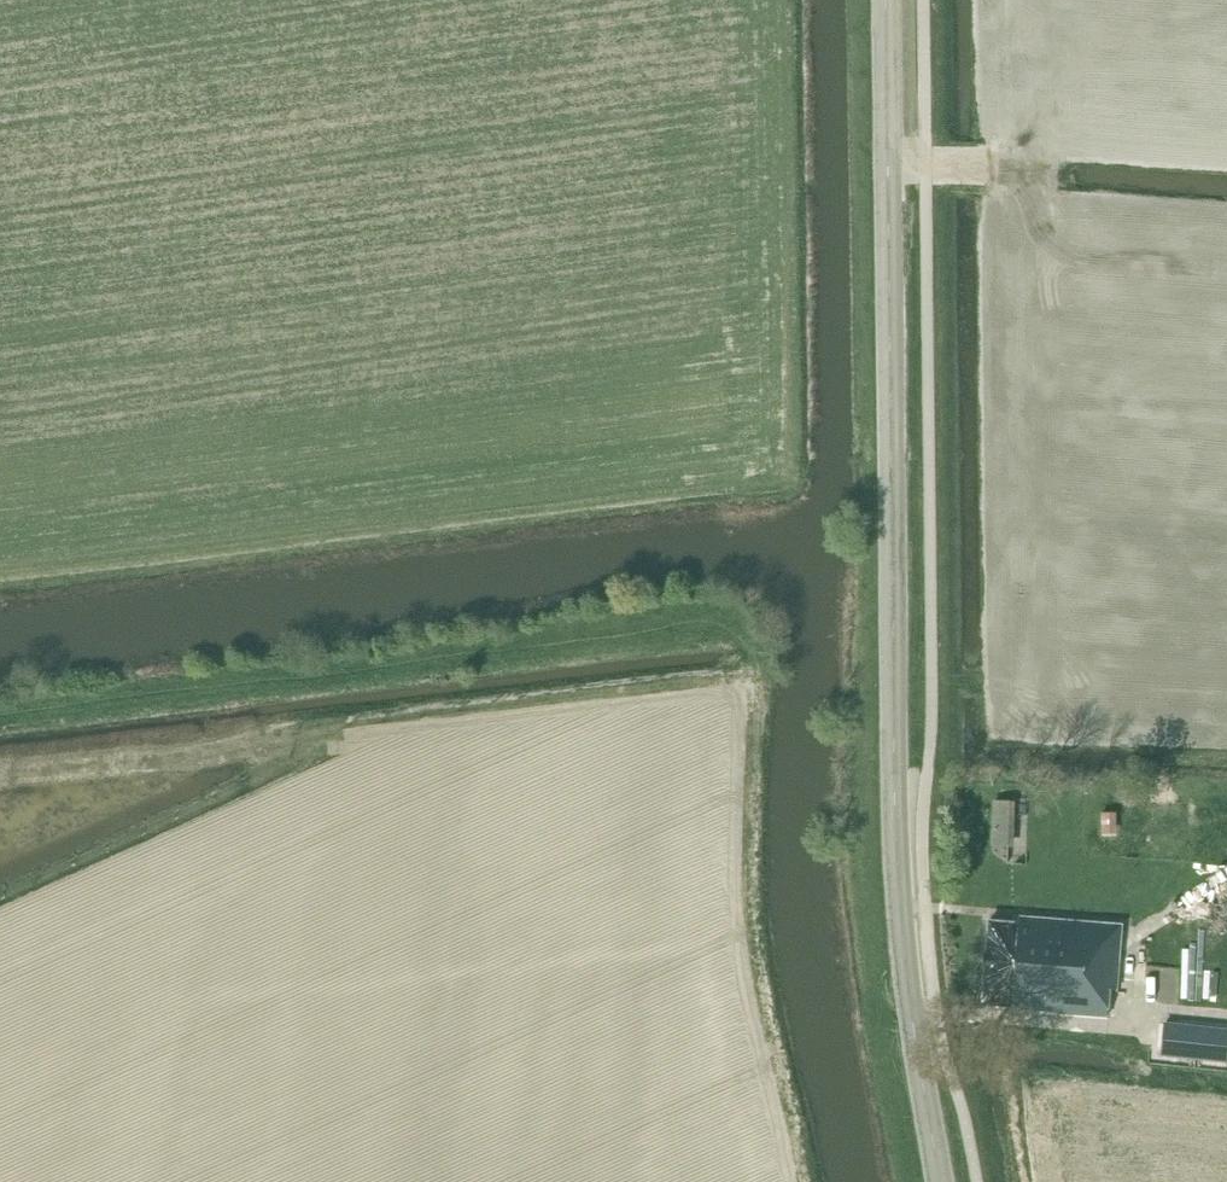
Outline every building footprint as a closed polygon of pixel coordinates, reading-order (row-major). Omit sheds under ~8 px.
[(1013,850),(1015,801),(997,801),(995,849),(1013,850)] [(1116,812),(1102,812),(1102,830),(1117,830),(1116,812)] [(990,920),(983,1005),(1108,1016),(1110,990),(1116,991),(1122,924),(1016,916),(1015,922),(990,920)] [(1226,1060),(1226,1029),(1167,1024),(1164,1054),(1226,1060)]
